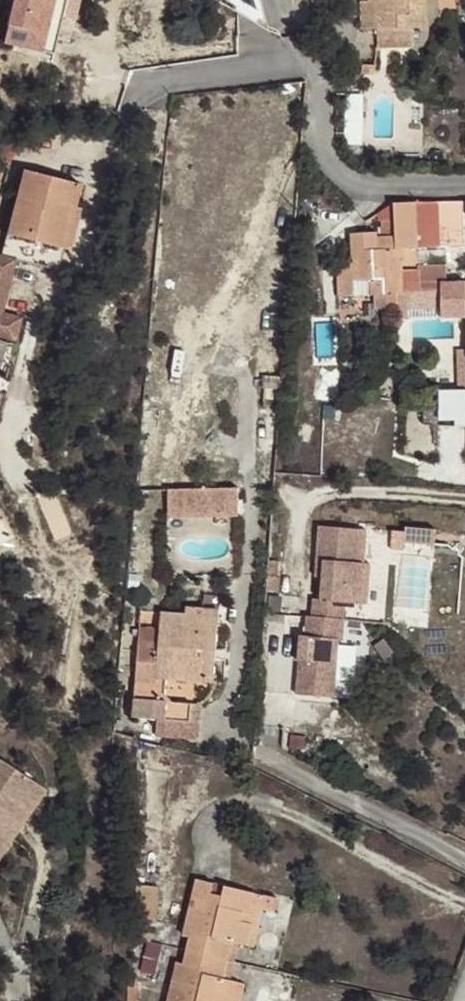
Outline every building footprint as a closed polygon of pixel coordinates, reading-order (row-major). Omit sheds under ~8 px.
[(5,43),(54,55),(67,0),(15,0),(5,43)] [(378,47),(411,46),(411,27),(421,27),(420,0),(369,0),(369,1),(360,1),(361,29),(378,28),(378,47)] [(14,258),(57,270),(63,248),(69,250),(79,210),(77,209),(83,185),(24,170),(8,234),(0,232),(0,255),(14,258)] [(446,201),(394,204),(395,219),(381,220),(382,237),(378,237),(378,233),(351,233),(353,260),(337,261),(339,296),(354,295),(353,279),(371,279),(372,294),(386,293),(397,293),(403,293),(401,248),(418,248),(417,225),(447,224),(446,201)] [(14,258),(0,255),(0,313),(14,258)] [(408,282),(409,312),(441,311),(440,300),(440,282),(446,282),(446,265),(419,266),(420,282),(408,282)] [(440,282),(440,300),(452,300),(452,281),(446,282),(440,282)] [(398,307),(397,293),(386,293),(386,307),(398,307)] [(17,341),(22,316),(0,313),(0,337),(17,341)] [(444,421),(464,421),(464,387),(445,387),(444,421)] [(237,516),(238,489),(169,489),(168,516),(237,516)] [(313,599),(312,617),(344,619),(345,602),(361,603),(364,564),(366,530),(319,526),(316,577),(323,577),(321,599),(313,599)] [(406,533),(405,541),(427,543),(428,535),(406,533)] [(370,565),(364,564),(361,603),(367,604),(370,565)] [(267,576),(266,590),(277,591),(278,577),(267,576)] [(165,678),(214,682),(219,610),(186,608),(186,614),(141,611),(133,717),(157,719),(189,721),(190,704),(171,703),(164,695),(165,678)] [(299,660),(296,695),(334,698),(338,641),(342,641),(344,619),(312,617),(307,617),(306,637),(301,636),(299,660)] [(189,721),(157,719),(155,736),(198,739),(200,705),(190,704),(189,721)] [(45,790),(0,760),(0,856),(45,790)] [(198,879),(191,904),(207,908),(211,893),(214,883),(198,879)] [(152,922),(155,922),(157,887),(138,885),(135,937),(151,941),(152,922)] [(191,936),(187,950),(228,960),(233,942),(240,943),(247,945),(252,924),(241,922),(244,912),(249,913),(254,893),(226,886),(224,897),(211,893),(207,908),(191,904),(184,935),(191,936)] [(252,924),(247,945),(254,947),(263,909),(274,912),(277,899),(254,893),(249,913),(244,912),(241,922),(252,924)] [(233,942),(228,960),(235,962),(240,943),(233,942)] [(187,950),(184,965),(177,963),(167,1000),(222,1000),(224,1000),(233,1000),(237,982),(224,979),(228,960),(187,950)] [(137,976),(128,976),(128,989),(136,989),(137,976)] [(245,984),(237,982),(233,1000),(240,1000),(245,984)]
